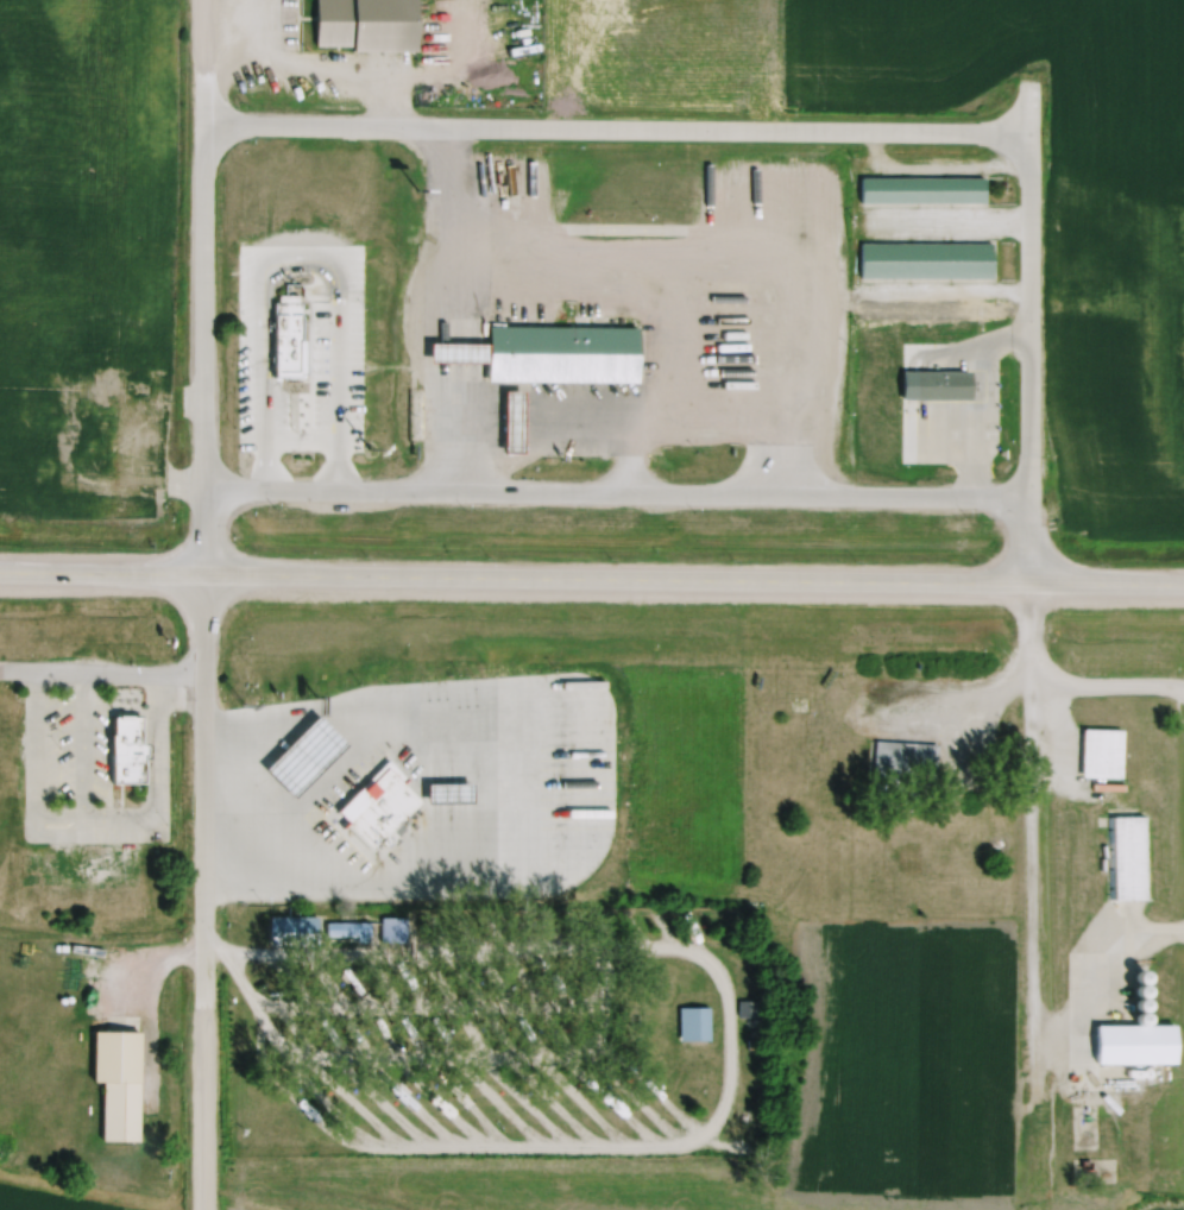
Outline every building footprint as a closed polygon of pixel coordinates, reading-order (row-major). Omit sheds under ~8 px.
[(307,44),(411,45),(411,0),(308,0),(307,44)] [(536,93),(532,84),(525,87),(530,97),(536,93)] [(518,96),(516,85),(503,87),(505,98),(518,96)] [(854,198),(983,198),(983,172),(854,172),(854,198)] [(854,238),(854,274),(990,274),(990,237),(854,238)] [(264,290),(298,290),(300,373),(264,373),(264,290)] [(612,312),(586,311),(586,322),(480,320),(479,375),(631,377),(632,322),(612,322),(612,312)] [(965,365),(907,365),(907,394),(965,394),(965,365)] [(76,450),(107,450),(107,430),(117,430),(117,445),(152,445),(152,426),(135,426),(135,405),(89,405),(88,422),(76,422),(76,450)] [(135,711),(103,711),(103,779),(134,779),(135,711)] [(1117,725),(1076,725),(1076,773),(1117,773),(1117,725)] [(932,739),(870,737),(869,772),(930,774),(932,739)] [(359,838),(381,820),(378,815),(392,803),(398,810),(414,797),(389,765),(363,786),(366,790),(338,813),(359,838)] [(1106,895),(1148,894),(1146,812),(1105,812),(1106,895)] [(266,935),(294,935),(294,913),(266,913),(266,935)] [(674,1035),(708,1035),(708,1002),(674,1002),(674,1035)] [(1173,1057),(1173,1020),(1086,1020),(1086,1058),(1173,1057)] [(95,1137),(133,1137),(133,1026),(85,1026),(85,1078),(95,1078),(95,1137)]
